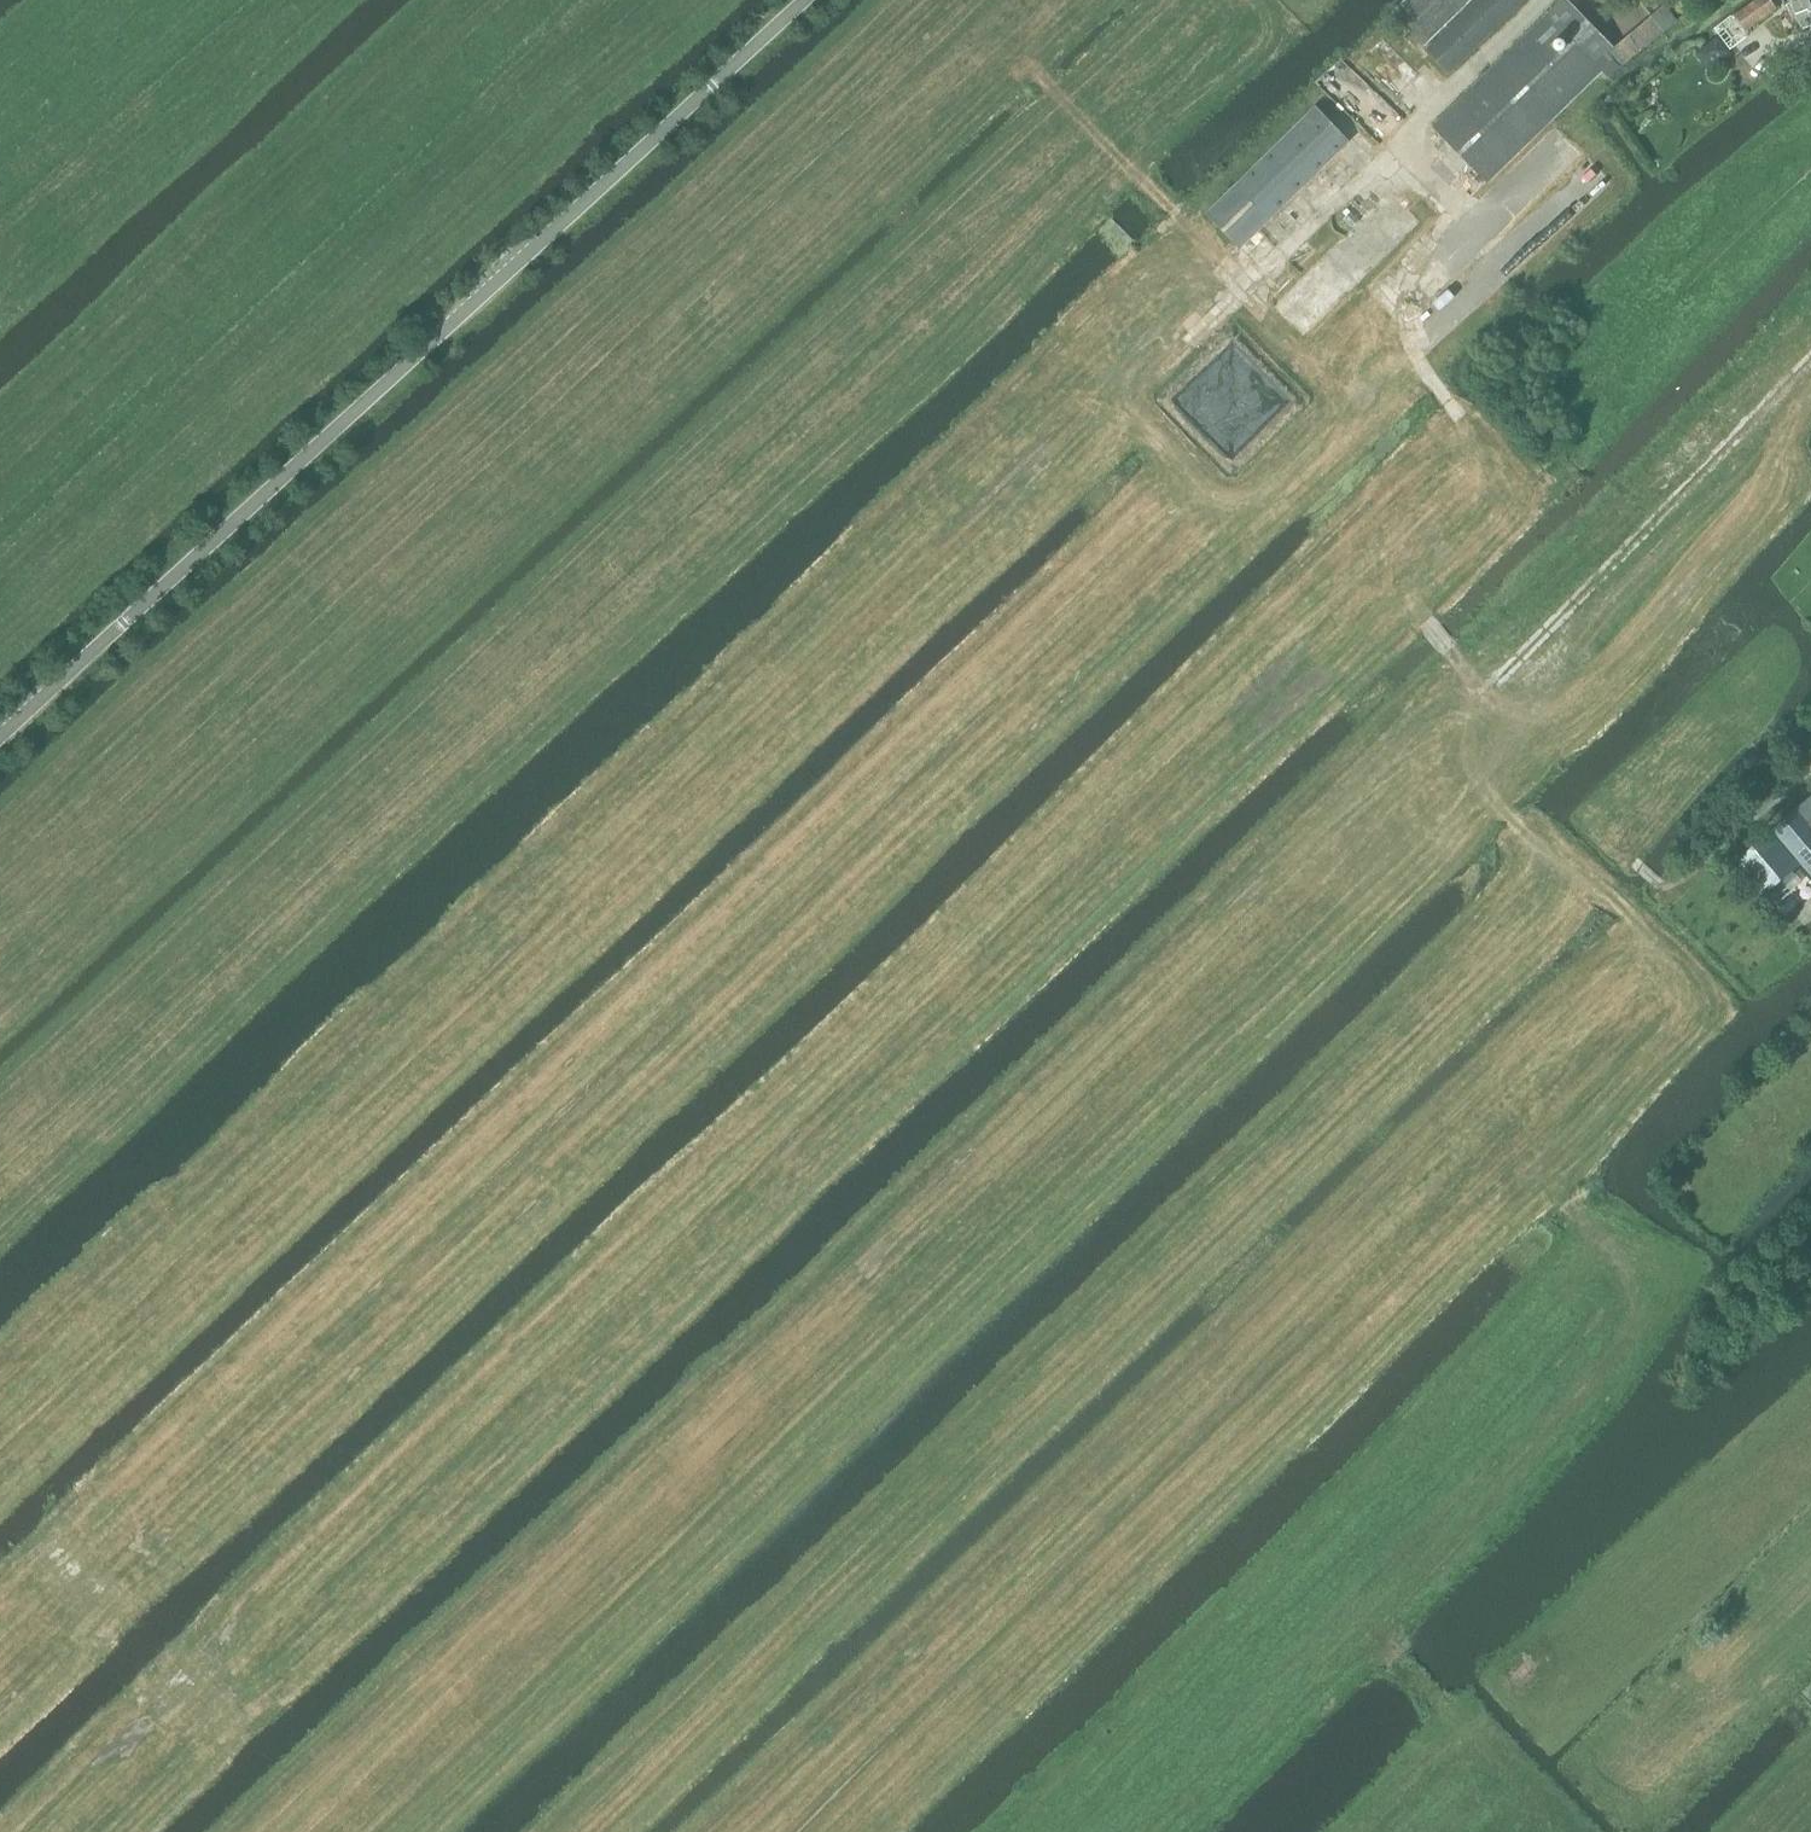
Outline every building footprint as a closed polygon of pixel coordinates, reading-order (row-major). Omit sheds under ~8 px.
[(1425,45),(1471,0),(1407,0),(1393,13),(1425,45)] [(1428,49),(1452,72),(1525,0),(1478,0),(1428,49)] [(1612,45),(1568,0),(1563,0),(1433,127),(1488,181),(1603,69),(1595,61),(1612,45)] [(1723,23),(1728,28),(1722,33),(1729,43),(1736,39),(1737,41),(1747,33),(1746,31),(1778,7),(1772,0),(1755,0),(1723,23)] [(1791,16),(1799,13),(1798,11),(1809,7),(1808,6),(1810,5),(1810,4),(1810,0),(1791,0),(1792,1),(1787,3),(1791,16)] [(1791,16),(1796,29),(1801,27),(1803,32),(1810,29),(1810,4),(1810,5),(1808,6),(1809,7),(1798,11),(1799,13),(1791,16)] [(1652,15),(1649,18),(1662,33),(1666,29),(1677,20),(1664,5),(1652,15)] [(1729,52),(1718,37),(1697,53),(1704,62),(1713,63),(1729,52)] [(1317,106),(1207,214),(1241,248),(1351,140),(1317,106)] [(1785,916),(1810,894),(1810,826),(1797,809),(1737,860),(1785,916)]
